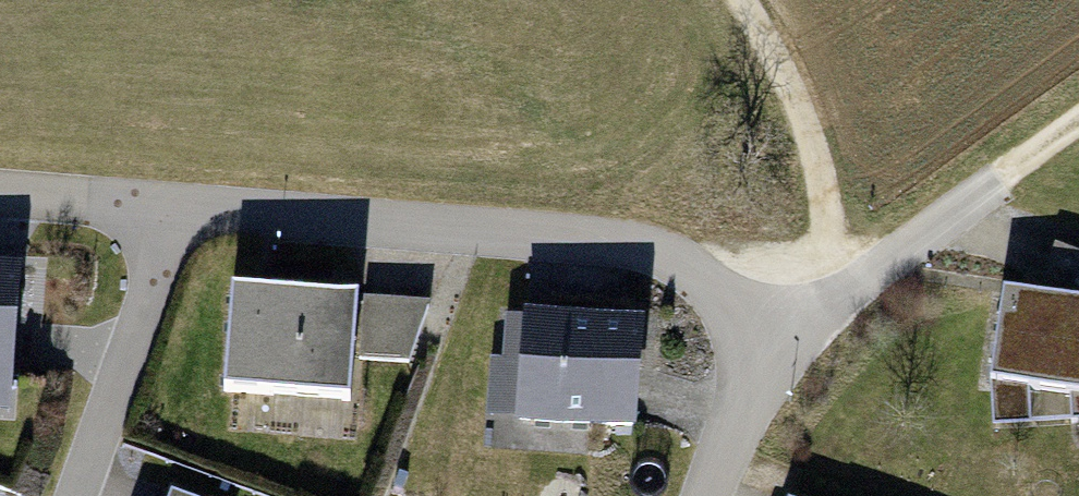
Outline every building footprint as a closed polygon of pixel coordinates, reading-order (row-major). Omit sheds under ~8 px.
[(0,274),(0,379),(10,379),(17,275),(0,274)] [(358,301),(232,291),(226,391),(351,402),(358,301)] [(1004,295),(991,386),(1069,398),(1071,424),(1078,424),(1078,307),(1004,295)] [(429,308),(364,303),(360,361),(409,364),(429,308)] [(640,331),(512,321),(509,360),(522,377),(520,420),(633,428),(640,331)]
